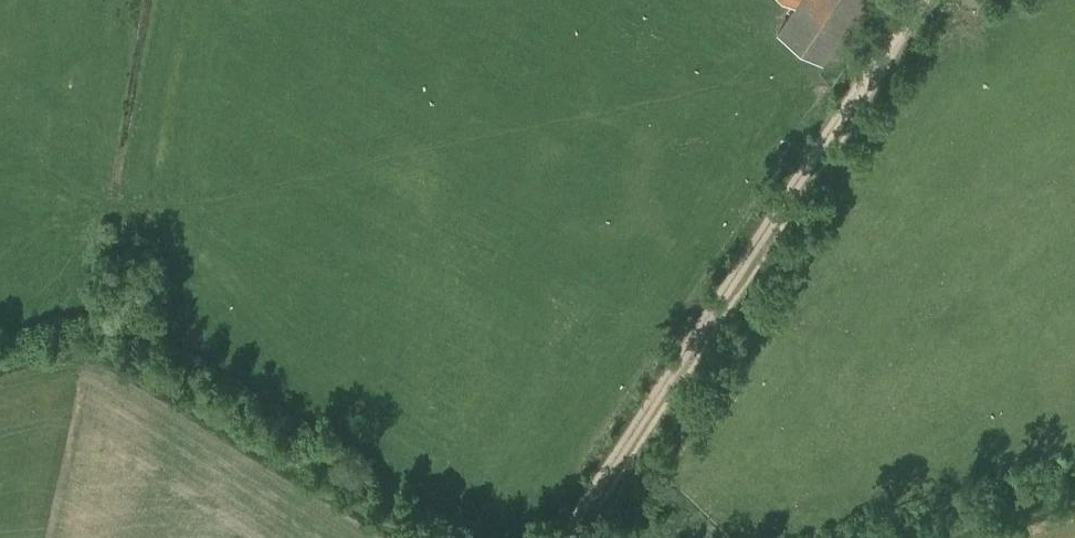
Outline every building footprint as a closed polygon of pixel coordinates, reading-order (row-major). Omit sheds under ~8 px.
[(793,5),(775,32),(822,64),(840,39),(848,44),(855,47),(887,0),(786,0),(793,5)]
